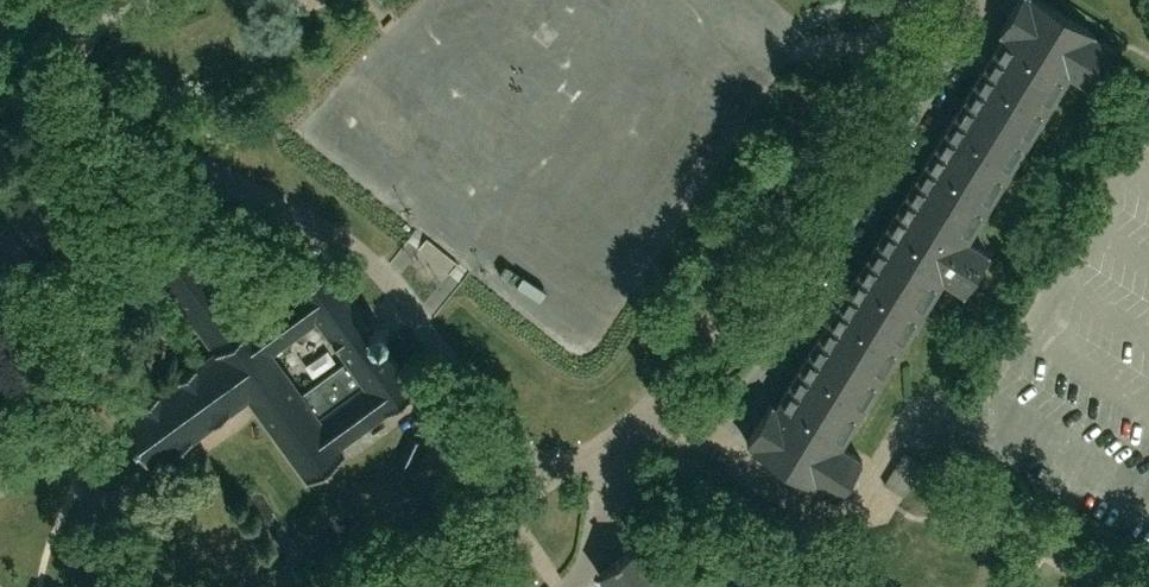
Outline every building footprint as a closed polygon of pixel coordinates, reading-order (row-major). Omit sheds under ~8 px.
[(838,497),(861,459),(839,445),(942,278),(964,292),(988,253),(965,240),(1068,73),(1090,86),(1114,48),(1091,34),(1093,31),(1043,0),(1017,0),(998,30),(1004,34),(776,406),(770,402),(746,441),(752,445),(750,448),(814,486),(815,484),(838,497)] [(39,269),(7,227),(0,233),(0,300),(39,269)] [(137,407),(123,418),(121,416),(119,418),(120,420),(118,421),(152,467),(154,466),(155,468),(158,466),(156,464),(171,453),(172,455),(175,453),(174,451),(191,438),(193,440),(195,438),(194,436),(209,426),(210,427),(212,426),(211,424),(229,411),(230,413),(232,411),(231,409),(246,398),(248,400),(250,399),(308,479),(345,452),(340,445),(416,390),(382,343),(386,341),(386,333),(382,328),(374,326),(372,328),(329,269),(258,320),(199,239),(157,270),(214,349),(212,351),(213,352),(198,363),(196,362),(194,364),(195,365),(177,378),(176,376),(174,378),(175,380),(160,390),(159,389),(156,391),(157,392),(140,405),(138,403),(136,405),(137,407)] [(634,546),(598,573),(608,586),(664,586),(634,546)]
